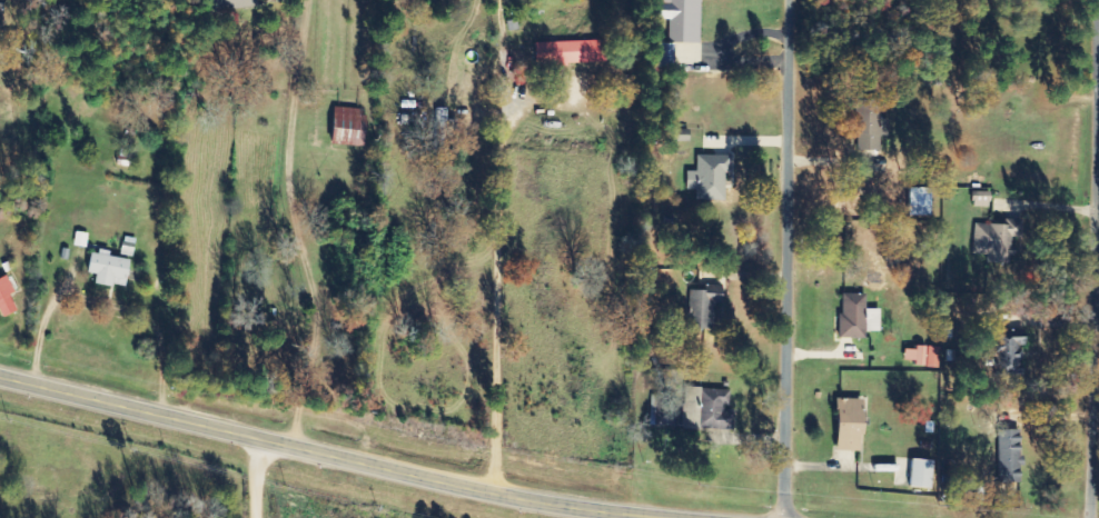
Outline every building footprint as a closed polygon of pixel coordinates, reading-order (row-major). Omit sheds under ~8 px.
[(701,0),(665,0),(665,22),(672,22),(672,44),(702,43),(701,0)] [(538,66),(610,64),(609,41),(537,43),(538,66)] [(881,101),(855,101),(857,151),(882,151),(881,101)] [(334,143),(366,148),(372,113),(339,108),(334,143)] [(435,129),(458,129),(458,121),(450,121),(450,108),(436,108),(435,129)] [(727,200),(728,173),(733,173),(733,156),(699,155),(698,171),(689,171),(689,191),(697,191),(697,200),(727,200)] [(933,216),(934,189),(912,189),(912,216),(933,216)] [(992,193),(974,192),(973,207),(991,207),(992,193)] [(976,224),(974,254),(989,254),(988,263),(1007,264),(1007,253),(1012,253),(1013,238),(1023,238),(1024,220),(996,218),(995,225),(976,224)] [(128,288),(132,260),(111,257),(112,252),(101,250),(100,255),(91,254),(88,273),(99,275),(98,284),(128,288)] [(15,293),(10,278),(0,282),(0,308),(4,318),(18,313),(12,295),(15,293)] [(726,304),(726,289),(693,288),(692,329),(717,330),(718,304),(726,304)] [(882,332),(882,310),(868,310),(868,295),(842,295),(842,339),(868,339),(868,332),(882,332)] [(1024,376),(1023,347),(1030,347),(1030,339),(999,340),(1000,377),(1024,376)] [(916,367),(940,368),(940,348),(907,347),(906,361),(916,361),(916,367)] [(732,390),(703,391),(704,431),(735,430),(735,410),(732,410),(732,390)] [(651,425),(667,425),(667,396),(651,395),(651,425)] [(839,451),(866,452),(868,400),(841,399),(839,451)] [(1022,484),(1023,431),(1000,430),(998,483),(1022,484)] [(934,489),(935,461),(914,460),(913,488),(934,489)]
